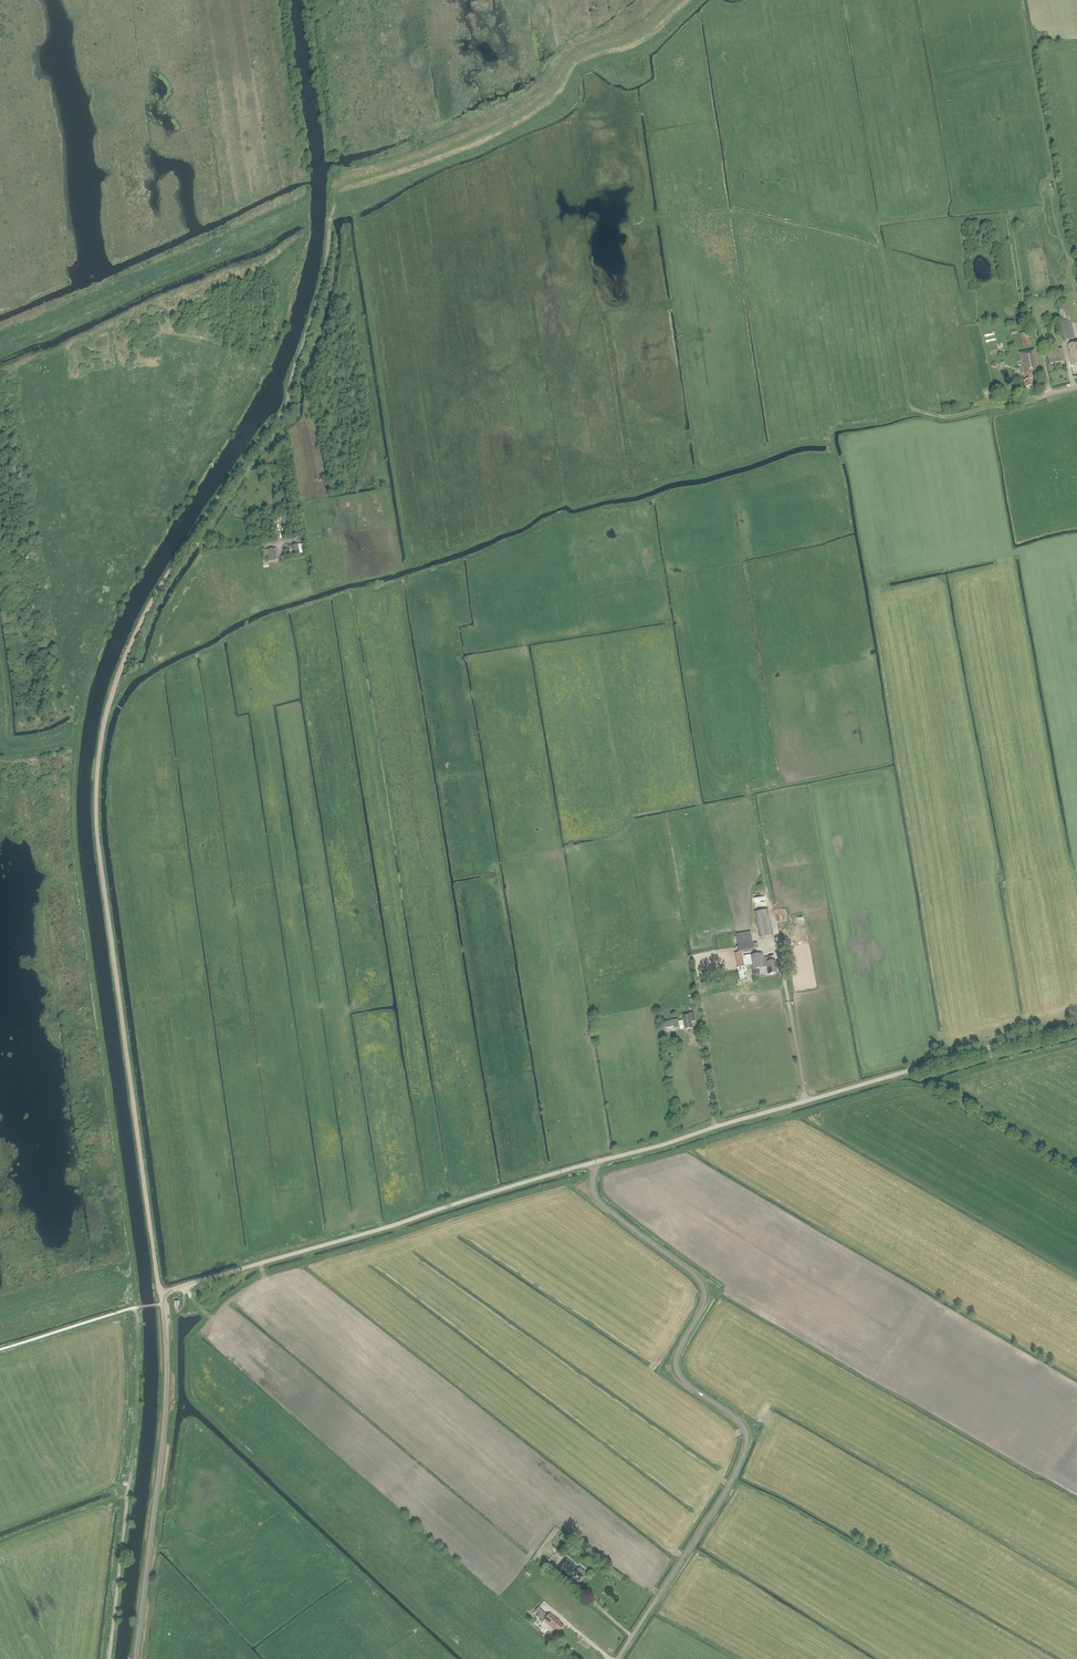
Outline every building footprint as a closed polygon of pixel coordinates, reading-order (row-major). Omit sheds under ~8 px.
[(1070,320),(1068,307),(1066,300),(1057,302),(1061,322),(1070,320)] [(1070,320),(1061,322),(1065,340),(1074,338),(1070,320)] [(1029,340),(1027,332),(1020,334),(1023,347),(1032,345),(1031,340),(1029,340)] [(1076,343),(1068,345),(1072,366),(1076,365),(1076,347),(1076,343)] [(1065,364),(1064,361),(1065,361),(1062,348),(1047,351),(1050,364),(1060,362),(1061,364),(1065,364)] [(1039,371),(1035,350),(1019,352),(1022,374),(1023,374),(1024,380),(1023,380),(1024,387),(1032,386),(1030,373),(1039,371)] [(291,527),(288,514),(281,516),(284,529),(291,527)] [(298,545),(288,546),(289,555),(299,553),(298,545)] [(277,557),(276,548),(262,550),(264,559),(277,557)] [(755,912),(760,939),(773,936),(768,909),(755,912)] [(752,943),(750,931),(735,934),(739,952),(735,953),(740,980),(749,979),(747,966),(744,966),(743,957),(743,956),(743,951),(754,949),(754,948),(758,947),(758,942),(752,943)] [(763,953),(749,956),(743,957),(745,966),(751,965),(752,970),(765,968),(765,967),(767,967),(768,974),(777,973),(776,965),(775,961),(773,961),(772,956),(764,958),(763,953)] [(691,1011),(697,1009),(694,997),(688,999),(691,1011)] [(692,1022),(695,1021),(693,1012),(688,1013),(688,1014),(681,1015),(682,1020),(678,1021),(678,1019),(665,1022),(666,1028),(675,1026),(675,1028),(680,1027),(679,1022),(683,1022),(684,1025),(685,1025),(685,1028),(684,1029),(684,1030),(693,1028),(692,1022)] [(559,1538),(567,1544),(571,1540),(562,1533),(559,1538)] [(540,1552),(546,1556),(551,1549),(545,1545),(540,1552)] [(579,1580),(586,1573),(580,1568),(579,1568),(567,1557),(557,1568),(570,1580),(574,1576),(579,1580)] [(536,1616),(543,1621),(548,1615),(538,1607),(535,1611),(538,1614),(536,1616)] [(558,1633),(564,1625),(557,1619),(550,1613),(543,1621),(558,1633)]
